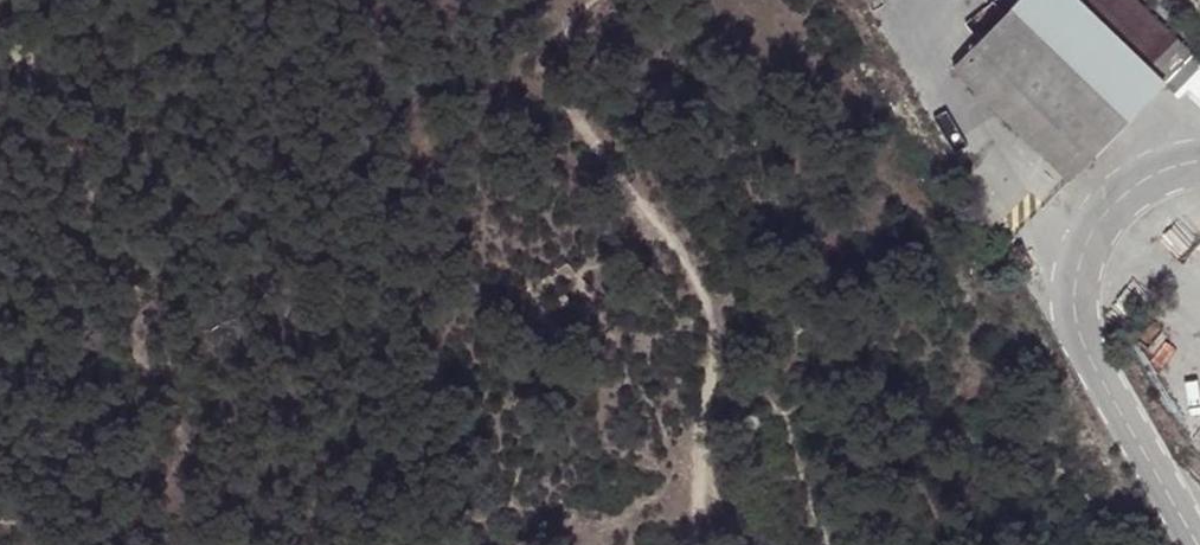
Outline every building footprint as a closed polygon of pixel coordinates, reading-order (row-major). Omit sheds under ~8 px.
[(1081,0),(1020,0),(954,68),(1071,180),(1164,81),(1081,0)] [(1199,67),(1199,63),(1139,5),(1134,0),(1081,0),(1164,81),(1176,91),(1199,67)] [(1176,91),(1180,95),(1189,86),(1199,97),(1199,67),(1176,91)]
